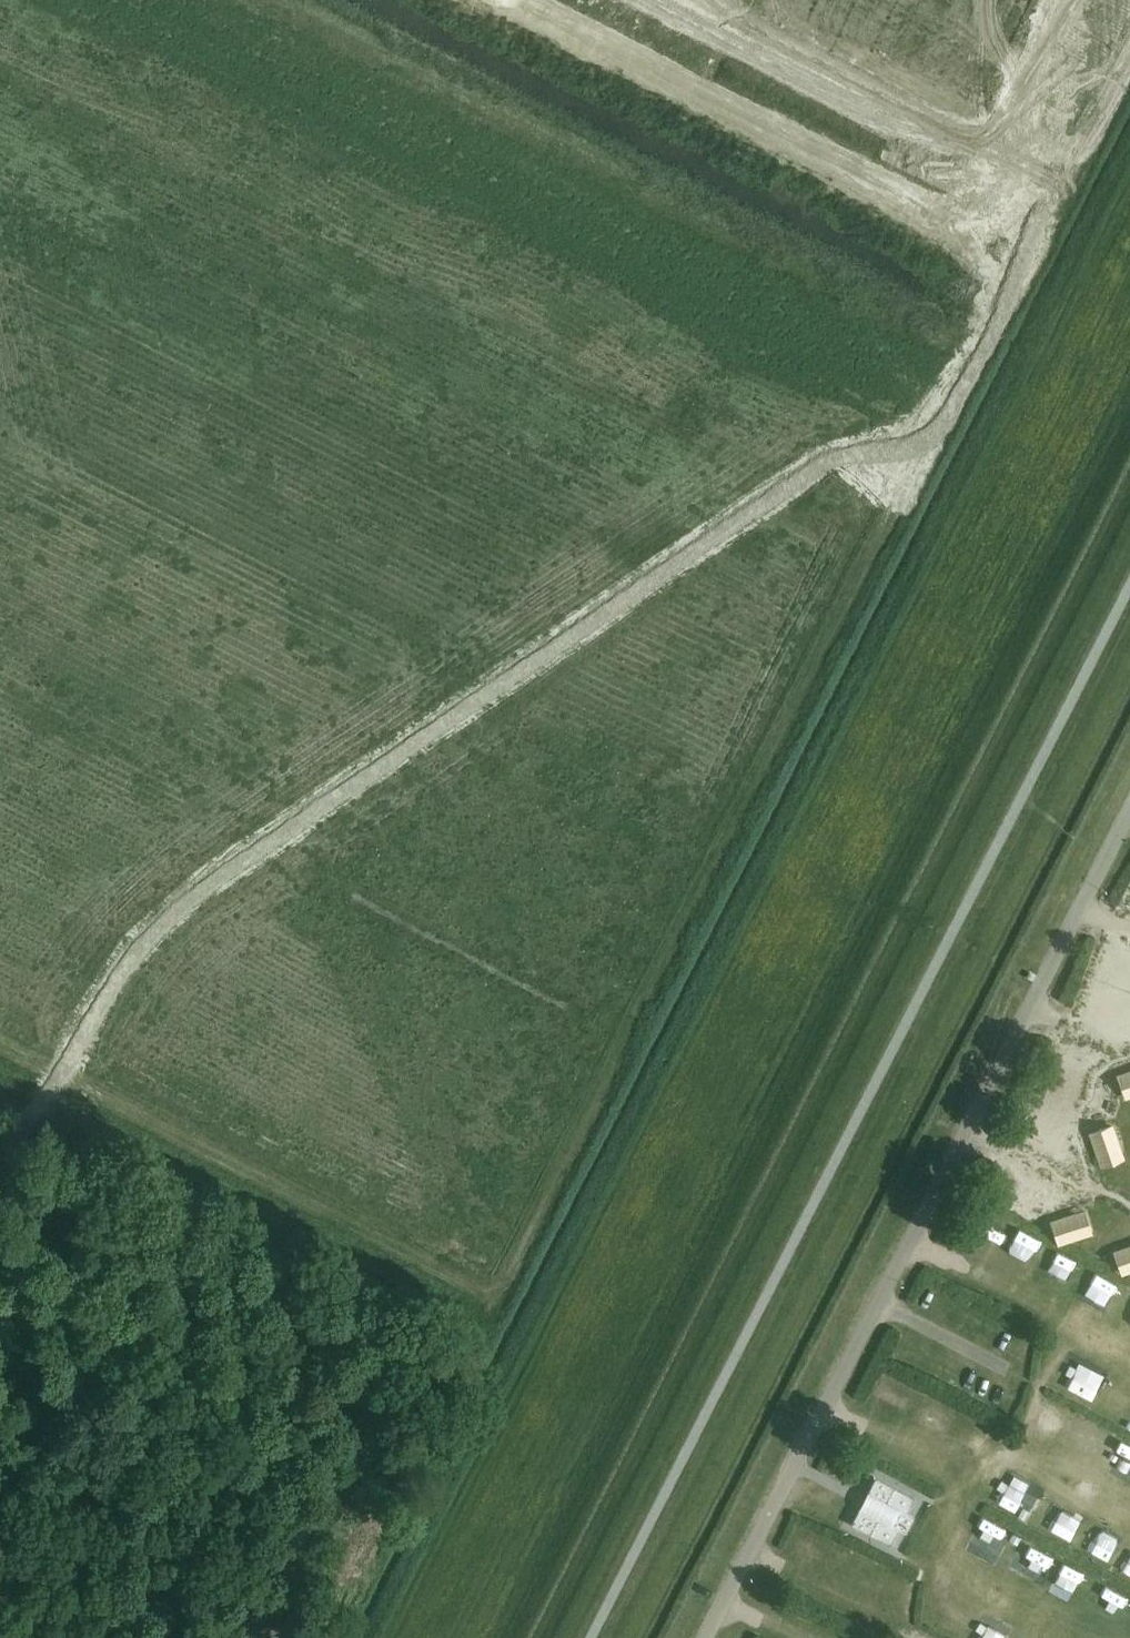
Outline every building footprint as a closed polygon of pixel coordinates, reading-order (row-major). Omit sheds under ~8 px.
[(904,1535),(924,1485),(881,1467),(860,1517),(904,1535)] [(1129,1603),(1129,1600),(1129,1579),(1117,1573),(1108,1593),(1129,1603)] [(996,1637),(1020,1637),(1000,1628),(996,1637)]
